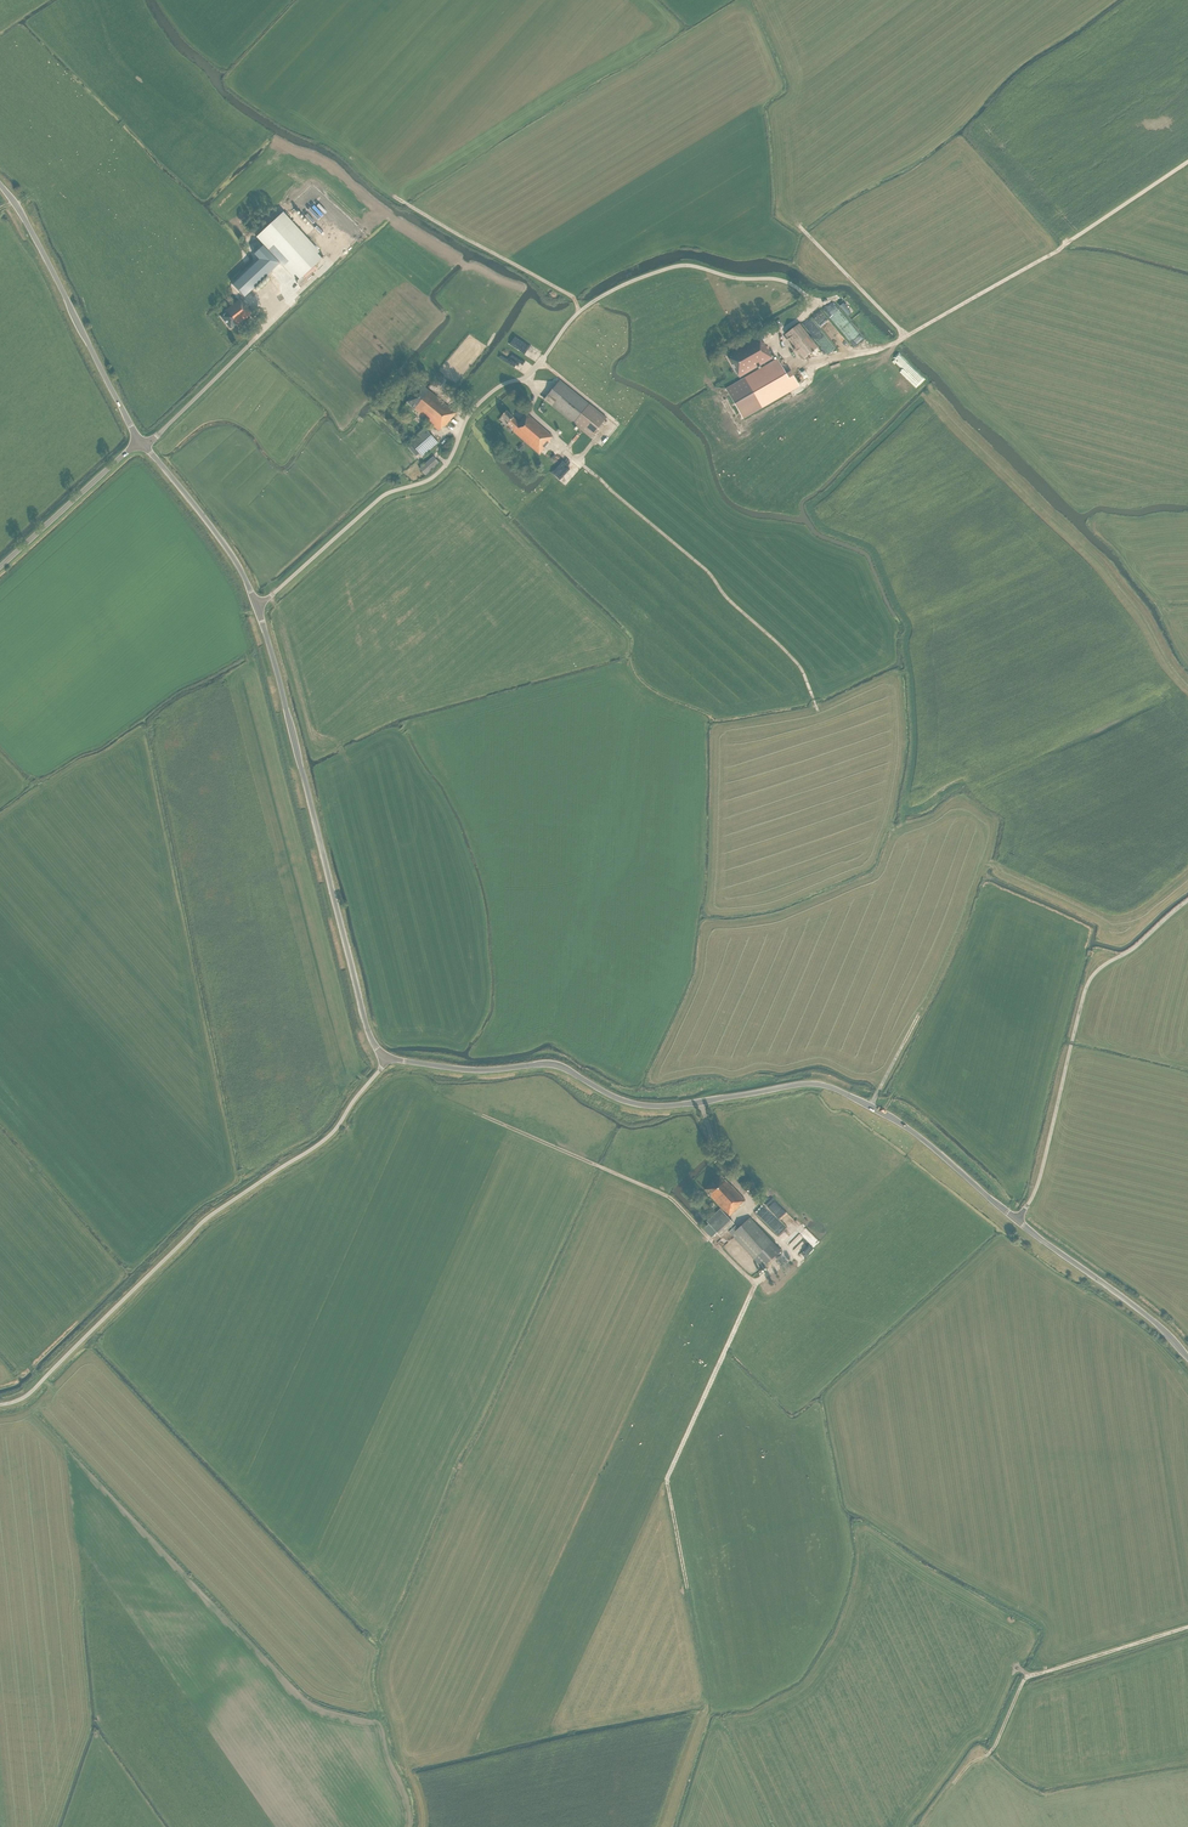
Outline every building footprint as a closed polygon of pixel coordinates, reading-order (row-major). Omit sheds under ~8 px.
[(319,214),(328,223),(337,214),(328,204),(319,214)] [(304,209),(298,216),(304,222),(311,215),(304,209)] [(283,213),(258,235),(256,237),(267,249),(293,277),(295,275),(300,280),(322,259),(317,254),(320,252),(284,214),(283,213)] [(351,247),(357,240),(354,238),(348,245),(351,247)] [(233,285),(244,297),(266,276),(255,264),(233,285)] [(236,324),(237,325),(250,315),(252,318),(257,315),(251,307),(248,309),(244,303),(243,304),(240,300),(226,311),(227,312),(220,317),(230,329),(236,324)] [(845,316),(833,301),(826,307),(839,322),(845,316)] [(824,320),(827,317),(821,309),(815,313),(820,320),(823,318),(824,320)] [(801,322),(810,332),(818,325),(810,315),(801,322)] [(849,344),(831,321),(823,328),(840,351),(849,344)] [(818,348),(800,324),(785,335),(804,359),(818,348)] [(763,344),(759,338),(727,357),(739,377),(773,358),(764,343),(763,344)] [(743,418),(798,386),(781,356),(726,389),(743,418)] [(590,437),(606,418),(560,381),(544,400),(590,437)] [(421,386),(407,403),(419,412),(418,414),(439,431),(444,426),(445,427),(458,411),(453,407),(451,409),(422,385),(421,386)] [(514,431),(539,455),(550,441),(549,441),(553,437),(527,413),(519,423),(507,411),(502,417),(509,423),(507,425),(514,431)] [(410,442),(422,456),(438,443),(425,429),(410,442)] [(420,468),(426,475),(439,463),(433,456),(420,468)] [(892,1076),(885,1092),(889,1094),(896,1078),(892,1076)] [(705,1190),(729,1216),(741,1206),(740,1205),(745,1200),(732,1185),(731,1186),(721,1175),(705,1190)] [(780,1222),(762,1203),(756,1209),(774,1227),(780,1222)] [(777,1208),(773,1211),(787,1226),(795,1219),(785,1209),(784,1210),(783,1208),(781,1210),(780,1208),(778,1210),(777,1208)] [(720,1209),(707,1222),(721,1236),(734,1223),(720,1209)] [(736,1225),(729,1232),(762,1268),(781,1251),(750,1217),(738,1228),(736,1225)] [(810,1244),(813,1247),(820,1241),(806,1226),(797,1235),(803,1241),(794,1249),(799,1254),(810,1244)]
